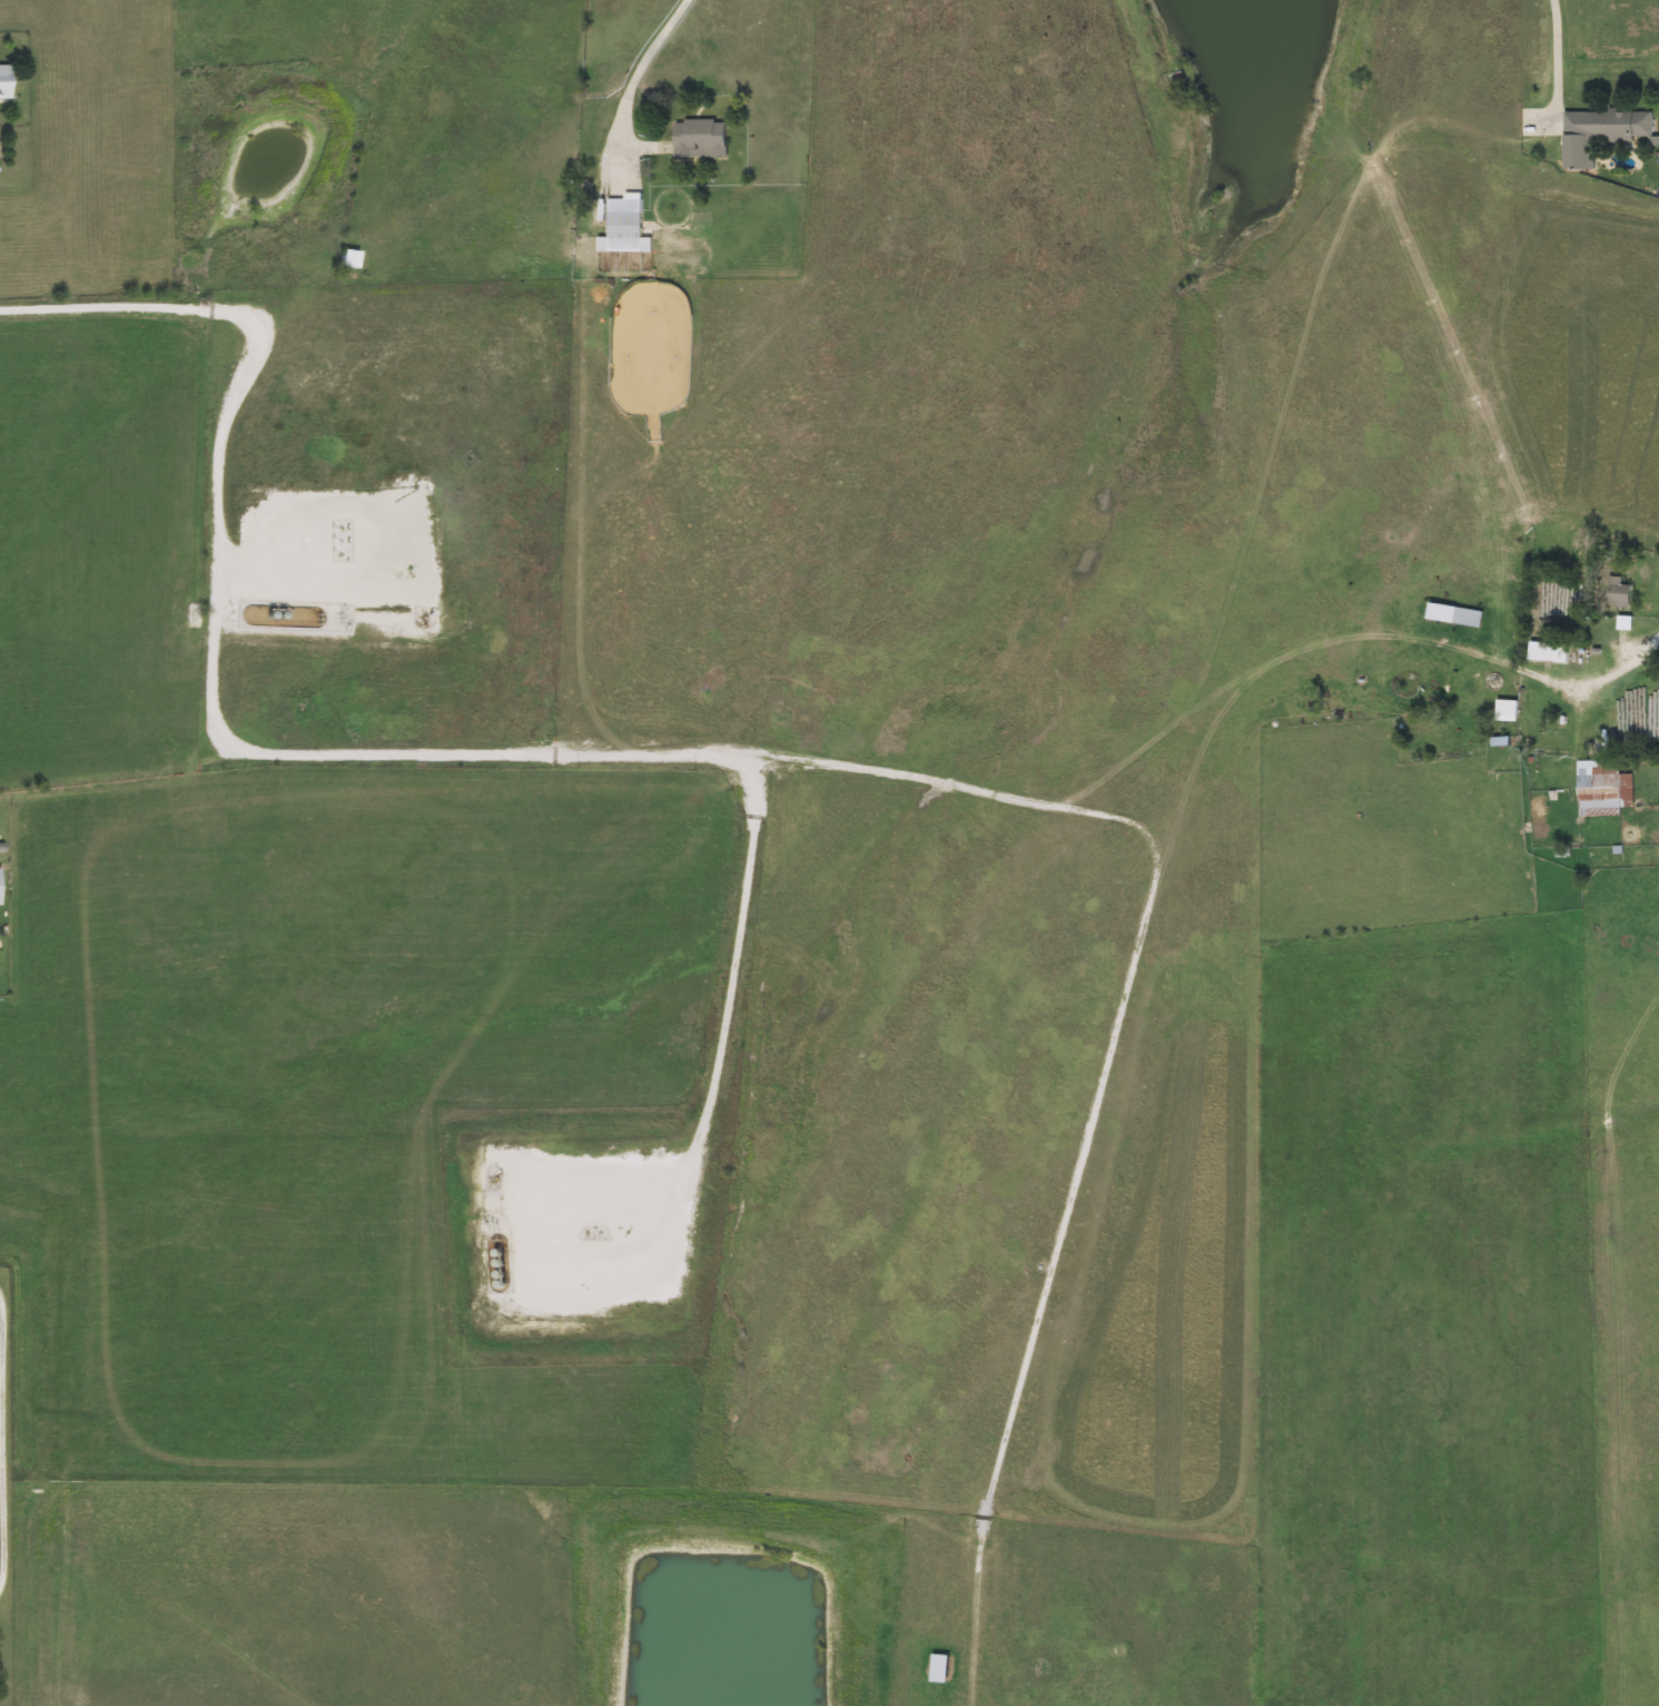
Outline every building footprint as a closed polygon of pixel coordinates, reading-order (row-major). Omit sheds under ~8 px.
[(14,99),(0,99),(0,65),(14,65),(14,99)] [(1589,168),(1557,168),(1557,111),(1649,111),(1649,137),(1628,137),(1628,141),(1589,141),(1589,168)] [(682,158),(681,120),(734,119),(735,157),(682,158)] [(630,199),(630,194),(648,194),(648,253),(612,253),(612,199),(630,199)] [(343,267),(345,250),(364,253),(362,269),(343,267)] [(1616,578),(1616,586),(1626,586),(1626,609),(1601,609),(1601,578),(1616,578)] [(1477,613),(1474,630),(1418,622),(1421,604),(1477,613)] [(1561,663),(1521,663),(1521,644),(1561,645),(1561,663)] [(1490,723),(1490,702),(1509,702),(1509,723),(1490,723)] [(1614,818),(1571,818),(1571,763),(1612,763),(1612,776),(1628,775),(1628,807),(1614,807),(1614,818)]
